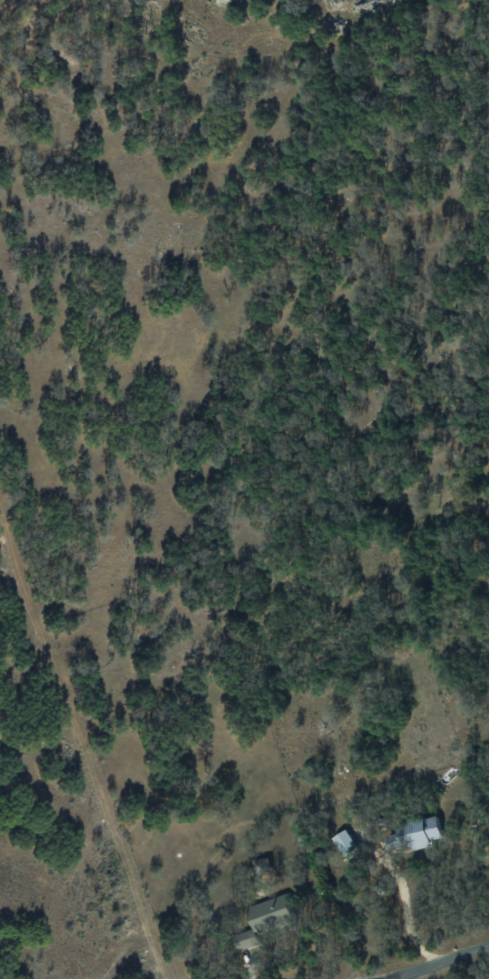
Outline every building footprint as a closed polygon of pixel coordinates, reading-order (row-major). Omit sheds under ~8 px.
[(442,837),(437,814),(395,823),(397,833),(387,835),(391,853),(431,844),(430,840),(442,837)] [(332,838),(344,856),(357,847),(346,829),(332,838)] [(254,875),(270,874),(269,858),(253,859),(254,875)] [(246,906),(253,928),(230,935),(235,950),(262,942),(259,933),(294,922),(285,894),(246,906)]
